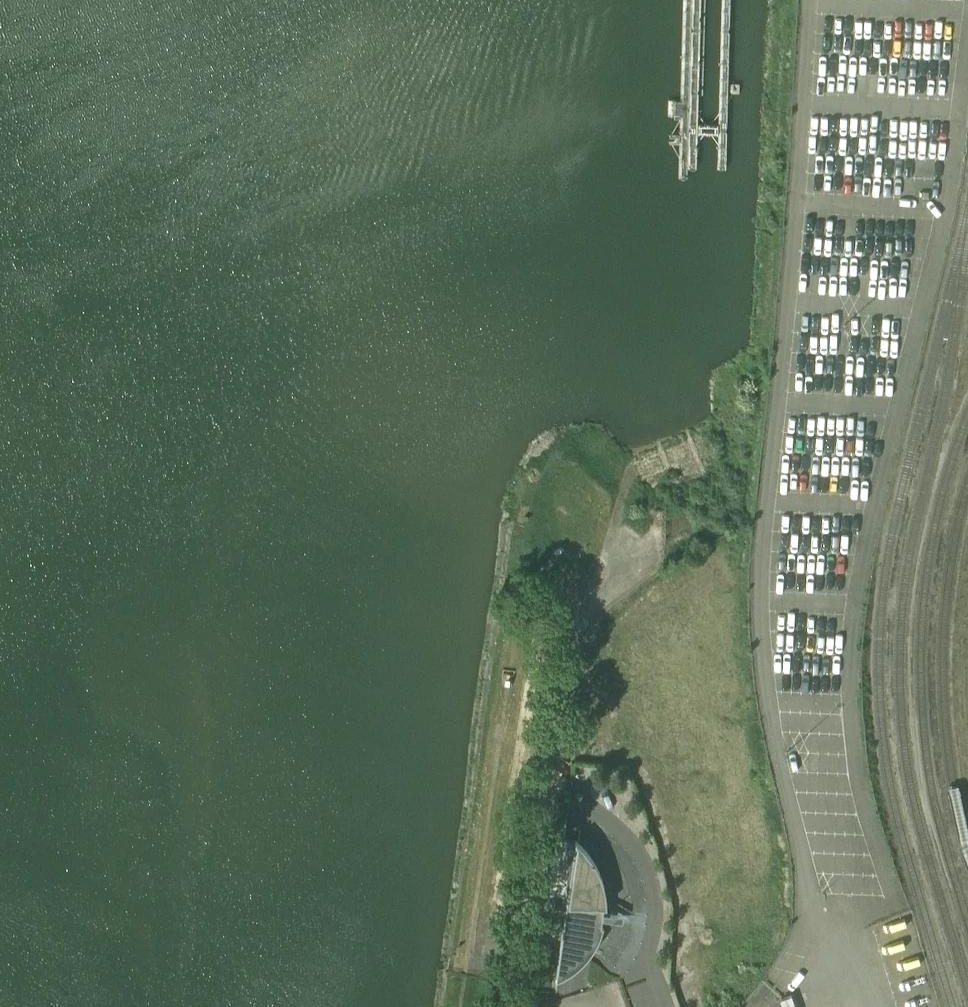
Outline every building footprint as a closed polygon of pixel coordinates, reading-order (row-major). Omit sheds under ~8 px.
[(593,864),(592,861),(589,857),(588,855),(585,851),(582,847),(578,844),(580,829),(579,829),(578,840),(564,838),(566,827),(565,826),(553,906),(567,908),(559,977),(583,954),(584,955),(586,952),(590,948),(591,945),(593,943),(596,937),(598,932),(599,929),(601,924),(604,904),(604,902),(603,899),(603,896),(603,893),(602,888),(601,885),(600,879),(599,877),(598,874),(596,869),(593,864)]
